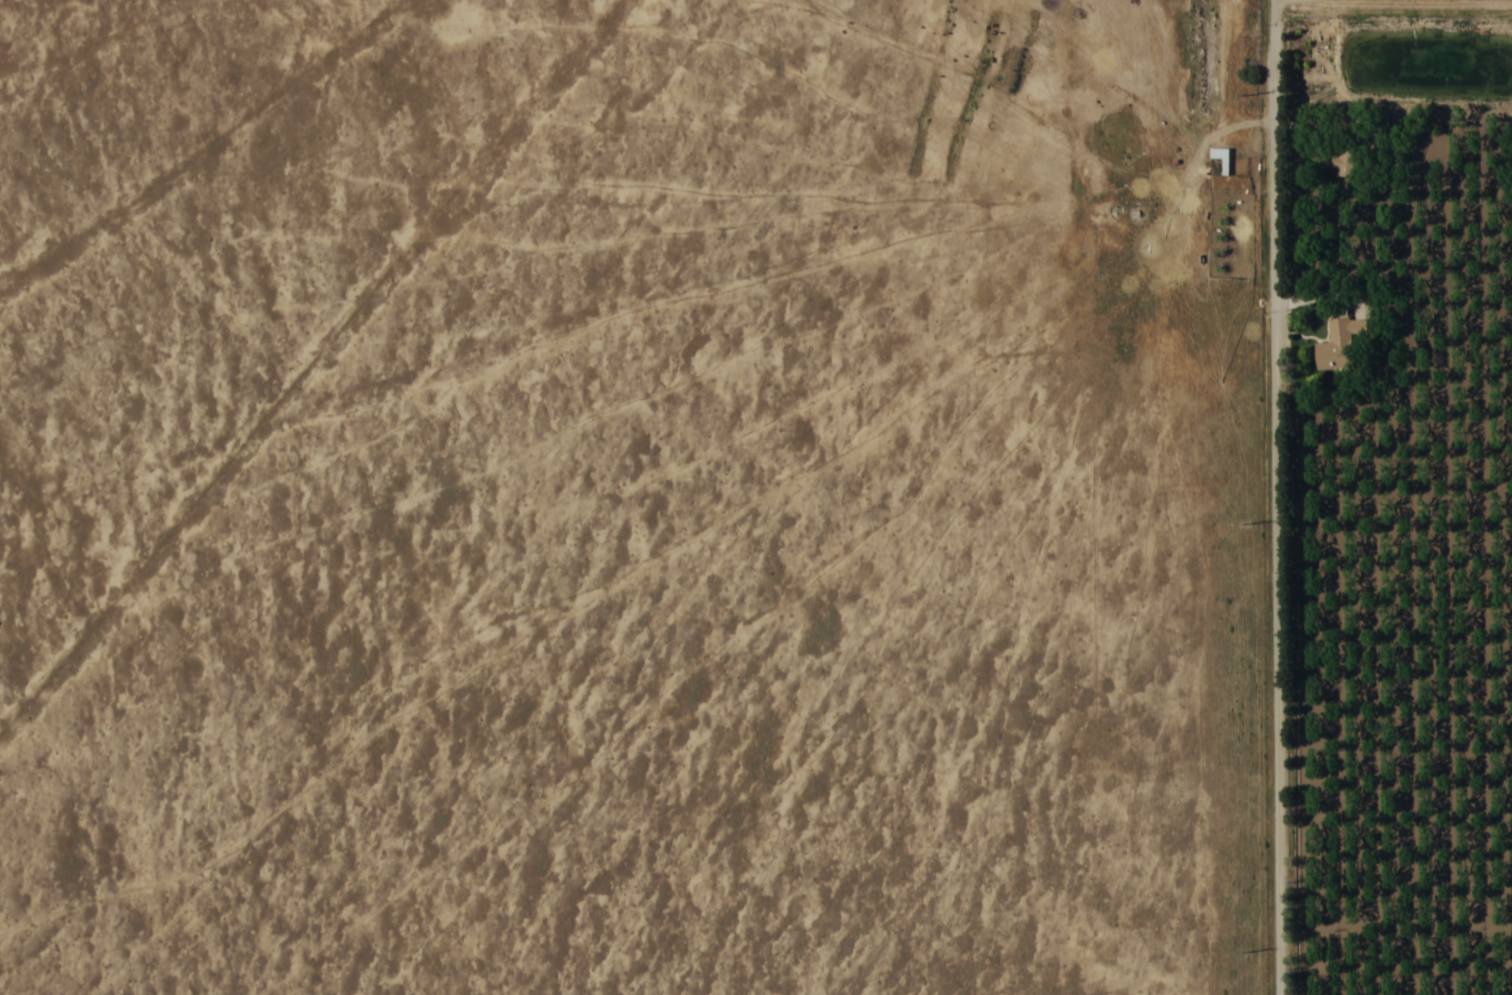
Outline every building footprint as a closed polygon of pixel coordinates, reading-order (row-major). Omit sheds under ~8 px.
[(1358,141),(1339,138),(1337,155),(1334,154),(1331,172),(1352,176),(1358,141)] [(1352,371),(1350,333),(1365,332),(1365,315),(1327,317),(1328,341),(1314,341),(1315,368),(1338,368),(1338,372),(1352,371)]
